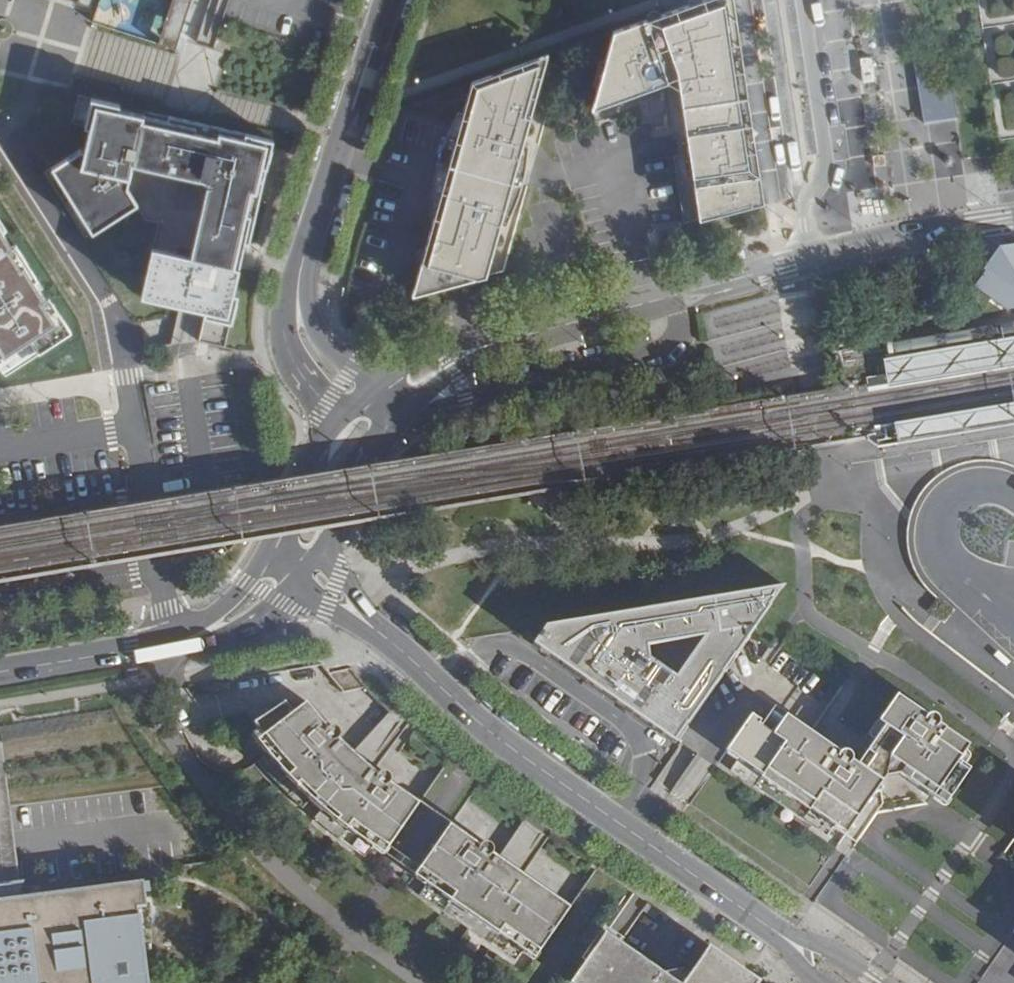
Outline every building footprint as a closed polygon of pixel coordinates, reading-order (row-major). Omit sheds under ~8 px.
[(182,36),(189,13),(193,0),(100,0),(97,8),(93,21),(178,47),(182,36)] [(765,203),(756,143),(744,60),(738,18),(735,0),(705,0),(675,11),(613,33),(593,110),(670,84),(681,91),(700,220),(765,203)] [(946,53),(914,58),(920,93),(925,123),(957,117),(946,53)] [(550,56),(471,84),(462,118),(459,129),(435,216),(428,241),(417,281),(447,289),(488,278),(497,248),(501,232),(503,225),(526,143),(528,136),(531,122),(550,56)] [(142,112),(135,110),(134,115),(118,111),(117,107),(111,104),(87,99),(81,124),(87,125),(82,148),(53,166),(92,228),(124,207),(136,200),(124,183),(130,162),(203,179),(185,253),(150,246),(139,294),(224,313),(236,266),(228,263),(247,188),(254,190),(266,142),(215,129),(212,137),(140,120),(142,112)] [(134,115),(135,110),(111,104),(117,107),(118,111),(134,115)] [(533,123),(531,122),(528,136),(530,136),(531,136),(533,135),(534,133),(535,131),(536,129),(535,126),(535,125),(534,124),(533,123)] [(435,216),(459,129),(455,128),(451,134),(448,138),(445,142),(443,148),(441,154),(439,159),(437,165),(435,171),(433,179),(432,184),(431,191),(431,197),(430,204),(431,209),(431,216),(435,216)] [(531,144),(526,143),(503,225),(507,225),(509,222),(512,218),(515,212),(517,206),(521,198),(524,187),(526,180),(527,174),(528,171),(529,166),(529,161),(530,156),(531,149),(531,144)] [(124,207),(150,246),(185,253),(203,179),(130,162),(124,183),(136,200),(124,207)] [(0,225),(0,361),(7,371),(69,331),(0,225)] [(501,232),(497,248),(501,248),(503,248),(504,247),(505,246),(507,243),(508,241),(508,239),(507,237),(506,236),(503,233),(501,232)] [(993,276),(985,271),(974,287),(992,300),(1013,296),(1013,256),(1005,258),(993,276)] [(415,298),(447,289),(417,281),(413,296),(415,298)] [(879,365),(884,391),(1013,369),(1013,341),(879,365)] [(896,447),(1013,428),(1013,404),(892,425),(896,447)] [(779,594),(539,636),(531,648),(674,746),(779,594)] [(366,687),(353,670),(330,673),(344,691),(366,687)] [(811,806),(859,839),(877,813),(925,804),(928,806),(935,795),(942,800),(969,761),(970,758),(970,755),(970,750),(969,747),(966,743),(937,723),(939,720),(940,716),(939,713),(936,711),(931,708),(927,707),(924,707),(921,708),(918,710),(894,694),(877,719),(882,723),(855,763),(849,758),(850,752),(849,749),(845,747),(840,745),(837,745),(834,745),(830,746),(772,707),(760,723),(748,715),(725,748),(762,773),(759,777),(809,811),(811,806)] [(257,728),(263,736),(294,709),(283,697),(258,717),(263,723),(257,728)] [(294,709),(263,736),(299,778),(304,774),(346,812),(343,815),(385,846),(419,798),(393,778),(391,772),(389,768),(383,766),(380,766),(375,767),(341,736),(342,732),(343,729),(340,724),(335,720),(331,720),(327,721),(306,699),(294,709)] [(545,944),(573,904),(496,849),(496,846),(495,842),(493,839),(489,837),(485,836),(481,837),(478,837),(453,821),(420,870),(501,927),(507,919),(545,944)] [(1002,857),(1013,866),(1013,839),(1002,857)] [(21,897),(23,886),(24,881),(0,884),(0,900),(21,897)] [(136,891),(138,908),(147,907),(143,882),(21,897),(0,900),(0,907),(136,891)] [(138,908),(136,891),(0,907),(0,982),(147,982),(138,908)] [(769,982),(711,942),(685,979),(609,928),(576,975),(587,982),(768,982),(769,982)]
